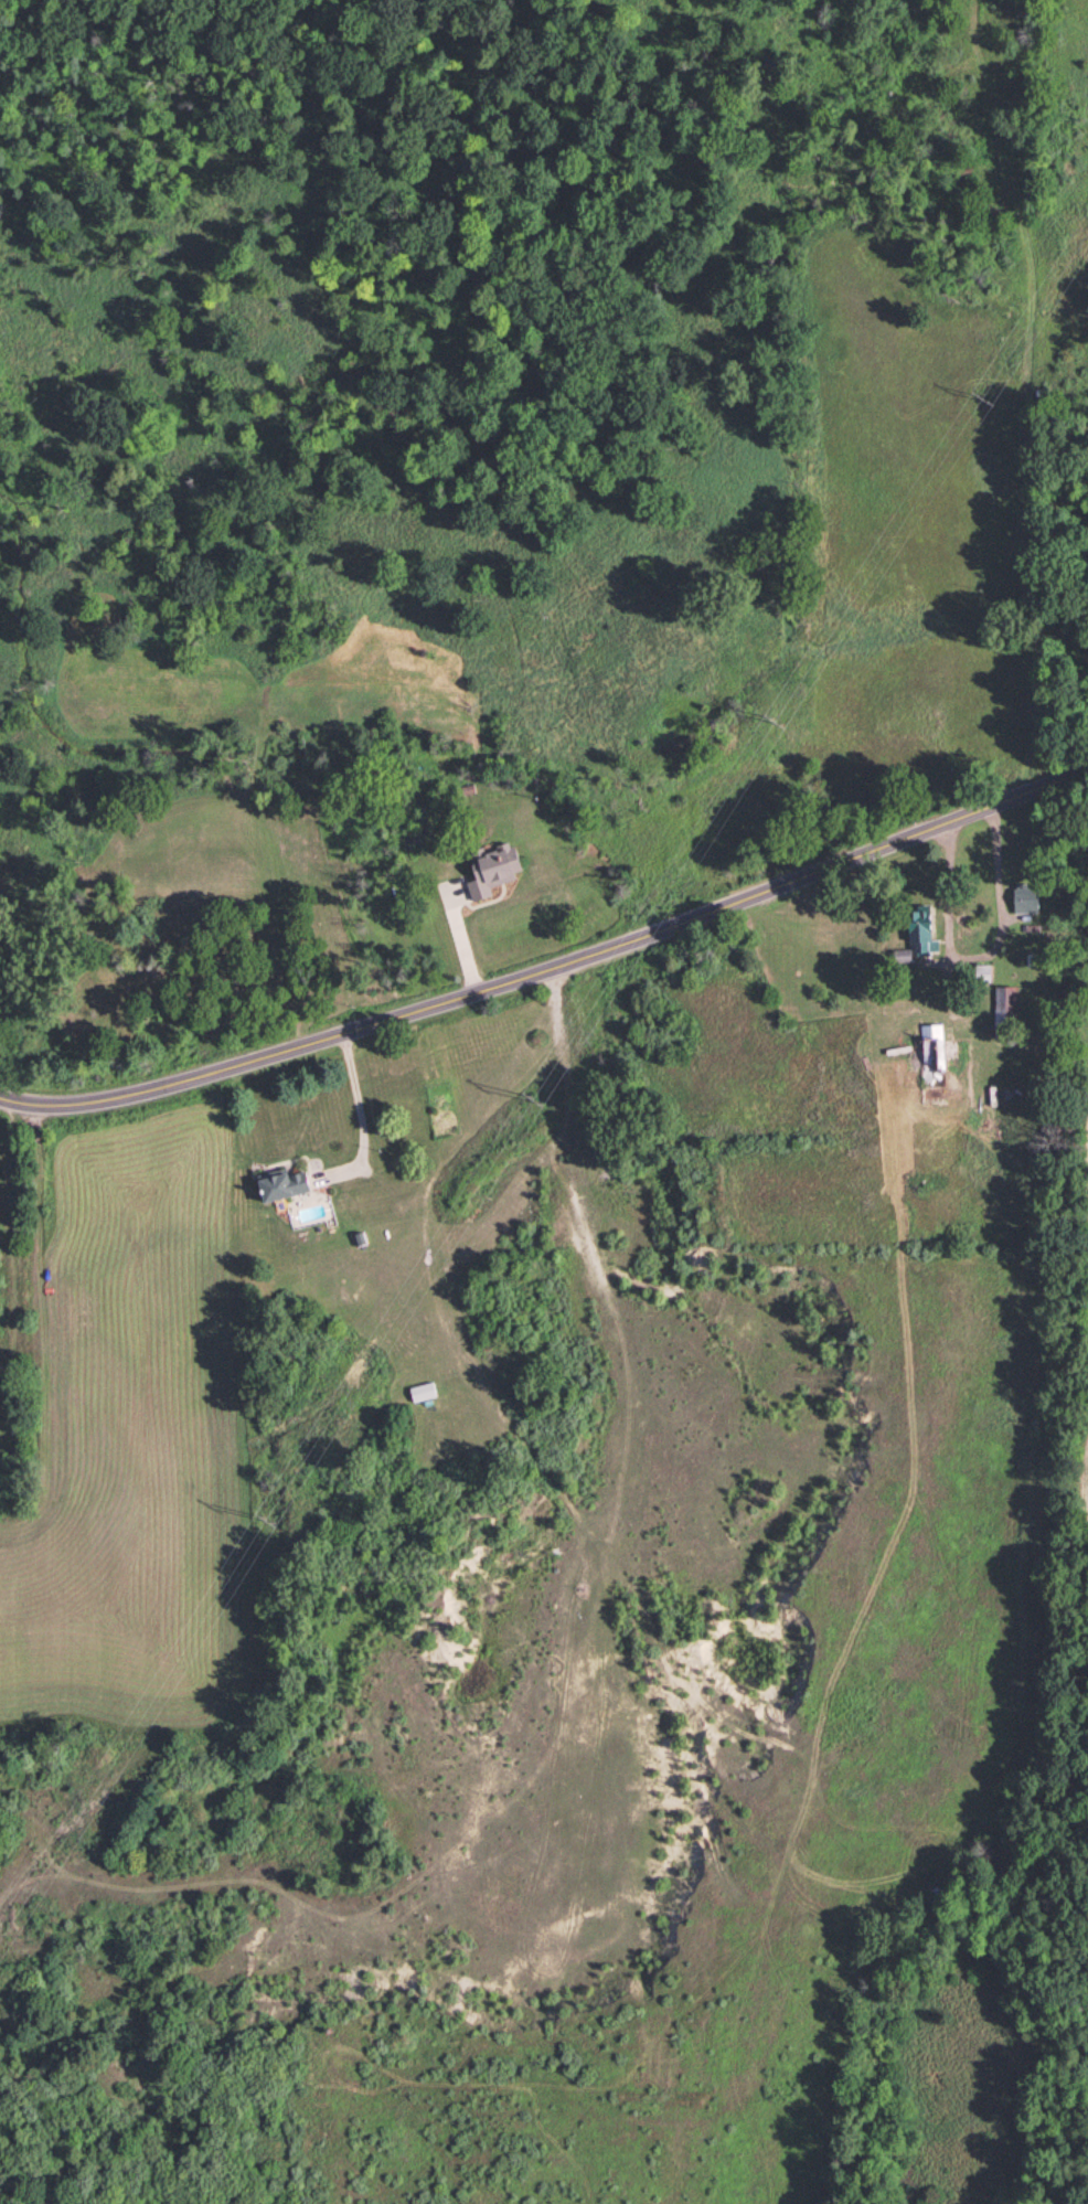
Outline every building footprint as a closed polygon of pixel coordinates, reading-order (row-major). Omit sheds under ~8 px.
[(491,887),(523,878),(514,843),(471,855),(478,882),(468,885),(472,903),(493,898),(491,887)] [(1014,914),(1038,914),(1038,885),(1014,885),(1014,914)] [(932,906),(909,907),(910,952),(895,952),(895,964),(911,964),(911,957),(933,956),(932,906)] [(1016,1040),(1016,988),(995,988),(995,1040),(1016,1040)] [(920,1026),(922,1106),(947,1106),(945,1026),(920,1026)] [(258,1178),(264,1204),(311,1193),(306,1174),(287,1178),(286,1172),(258,1178)]
